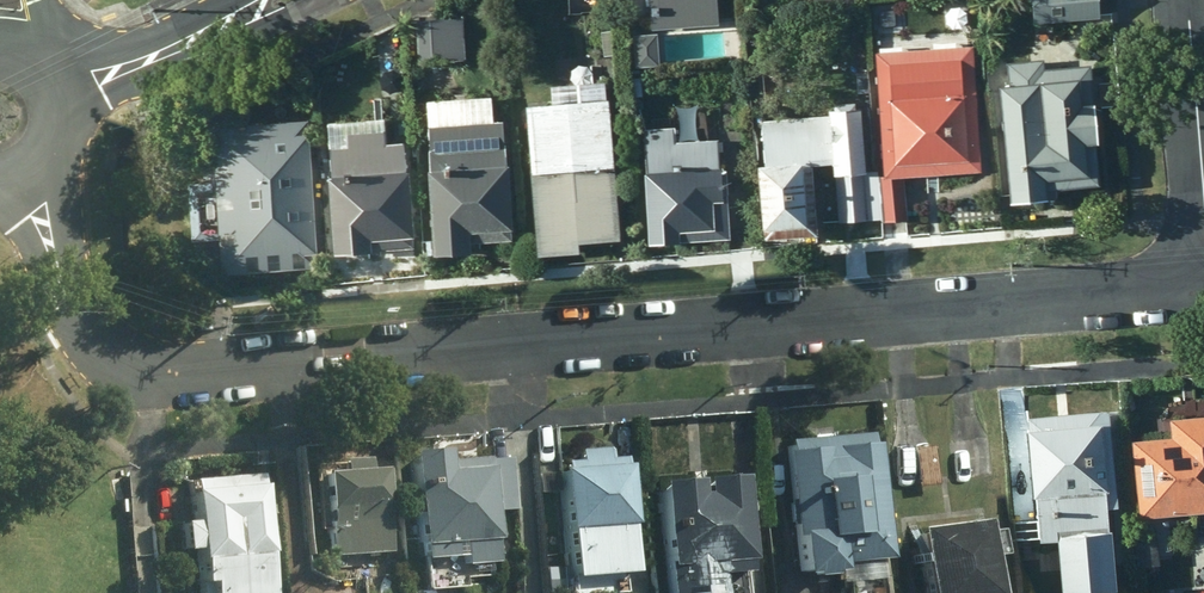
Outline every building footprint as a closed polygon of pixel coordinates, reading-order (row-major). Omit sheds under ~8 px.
[(713,27),(712,0),(640,0),(642,30),(713,27)] [(823,12),(854,9),(853,0),(822,0),(823,12)] [(1095,15),(1094,0),(1040,0),(1040,18),(1095,15)] [(488,18),(410,23),(412,63),(461,60),(460,49),(490,47),(488,18)] [(900,166),(972,162),(967,93),(963,53),(938,55),(936,30),(912,32),(914,55),(891,58),(900,166)] [(652,36),(626,36),(628,69),(654,69),(652,36)] [(1037,192),(1093,188),(1086,68),(1039,70),(1039,61),(1001,64),(1003,87),(991,88),(998,207),(1038,204),(1037,192)] [(554,103),(526,106),(541,257),(583,252),(582,243),(624,239),(609,80),(552,86),(554,103)] [(462,246),(506,243),(497,125),(488,126),(486,99),(418,104),(423,175),(417,175),(423,260),(463,257),(462,246)] [(825,179),(860,176),(855,111),(821,114),(821,118),(757,123),(760,168),(745,169),(751,242),(807,237),(800,168),(824,165),(825,179)] [(213,275),(307,268),(296,123),(201,130),(205,185),(183,187),(188,254),(211,252),(213,275)] [(645,248),(726,240),(720,171),(716,171),(713,142),(668,146),(667,131),(638,134),(642,175),(638,175),(645,248)] [(362,252),(406,248),(396,147),(378,148),(377,137),(337,141),(338,151),(319,153),(322,182),(318,182),(325,260),(363,256),(362,252)] [(1104,526),(1095,408),(1019,414),(1025,492),(1031,491),(1033,534),(1058,533),(1060,543),(1074,541),(1073,531),(1080,530),(1087,535),(1098,533),(1104,526)] [(1164,415),(1166,434),(1128,437),(1134,509),(1203,504),(1203,413),(1164,415)] [(889,554),(879,427),(792,434),(793,444),(786,445),(796,566),(806,565),(807,569),(834,567),(835,577),(884,573),(883,554),(889,554)] [(932,482),(928,443),(907,445),(912,484),(932,482)] [(486,573),(485,557),(483,507),(510,506),(507,456),(435,458),(434,444),(395,446),(400,539),(407,538),(408,554),(414,554),(415,585),(454,583),(454,574),(486,573)] [(560,572),(626,568),(619,460),(616,460),(616,453),(602,453),(601,445),(570,447),(571,455),(552,457),(560,572)] [(383,550),(376,463),(363,466),(361,454),(332,456),(333,467),(313,469),(320,555),(383,550)] [(250,470),(176,476),(181,514),(165,517),(168,545),(184,544),(187,578),(194,577),(196,592),(241,592),(264,590),(250,470)] [(729,471),(647,477),(656,592),(742,592),(729,471)] [(902,523),(909,592),(979,592),(971,516),(902,523)] [(1154,528),(1136,530),(1137,560),(1156,558),(1154,528)]
